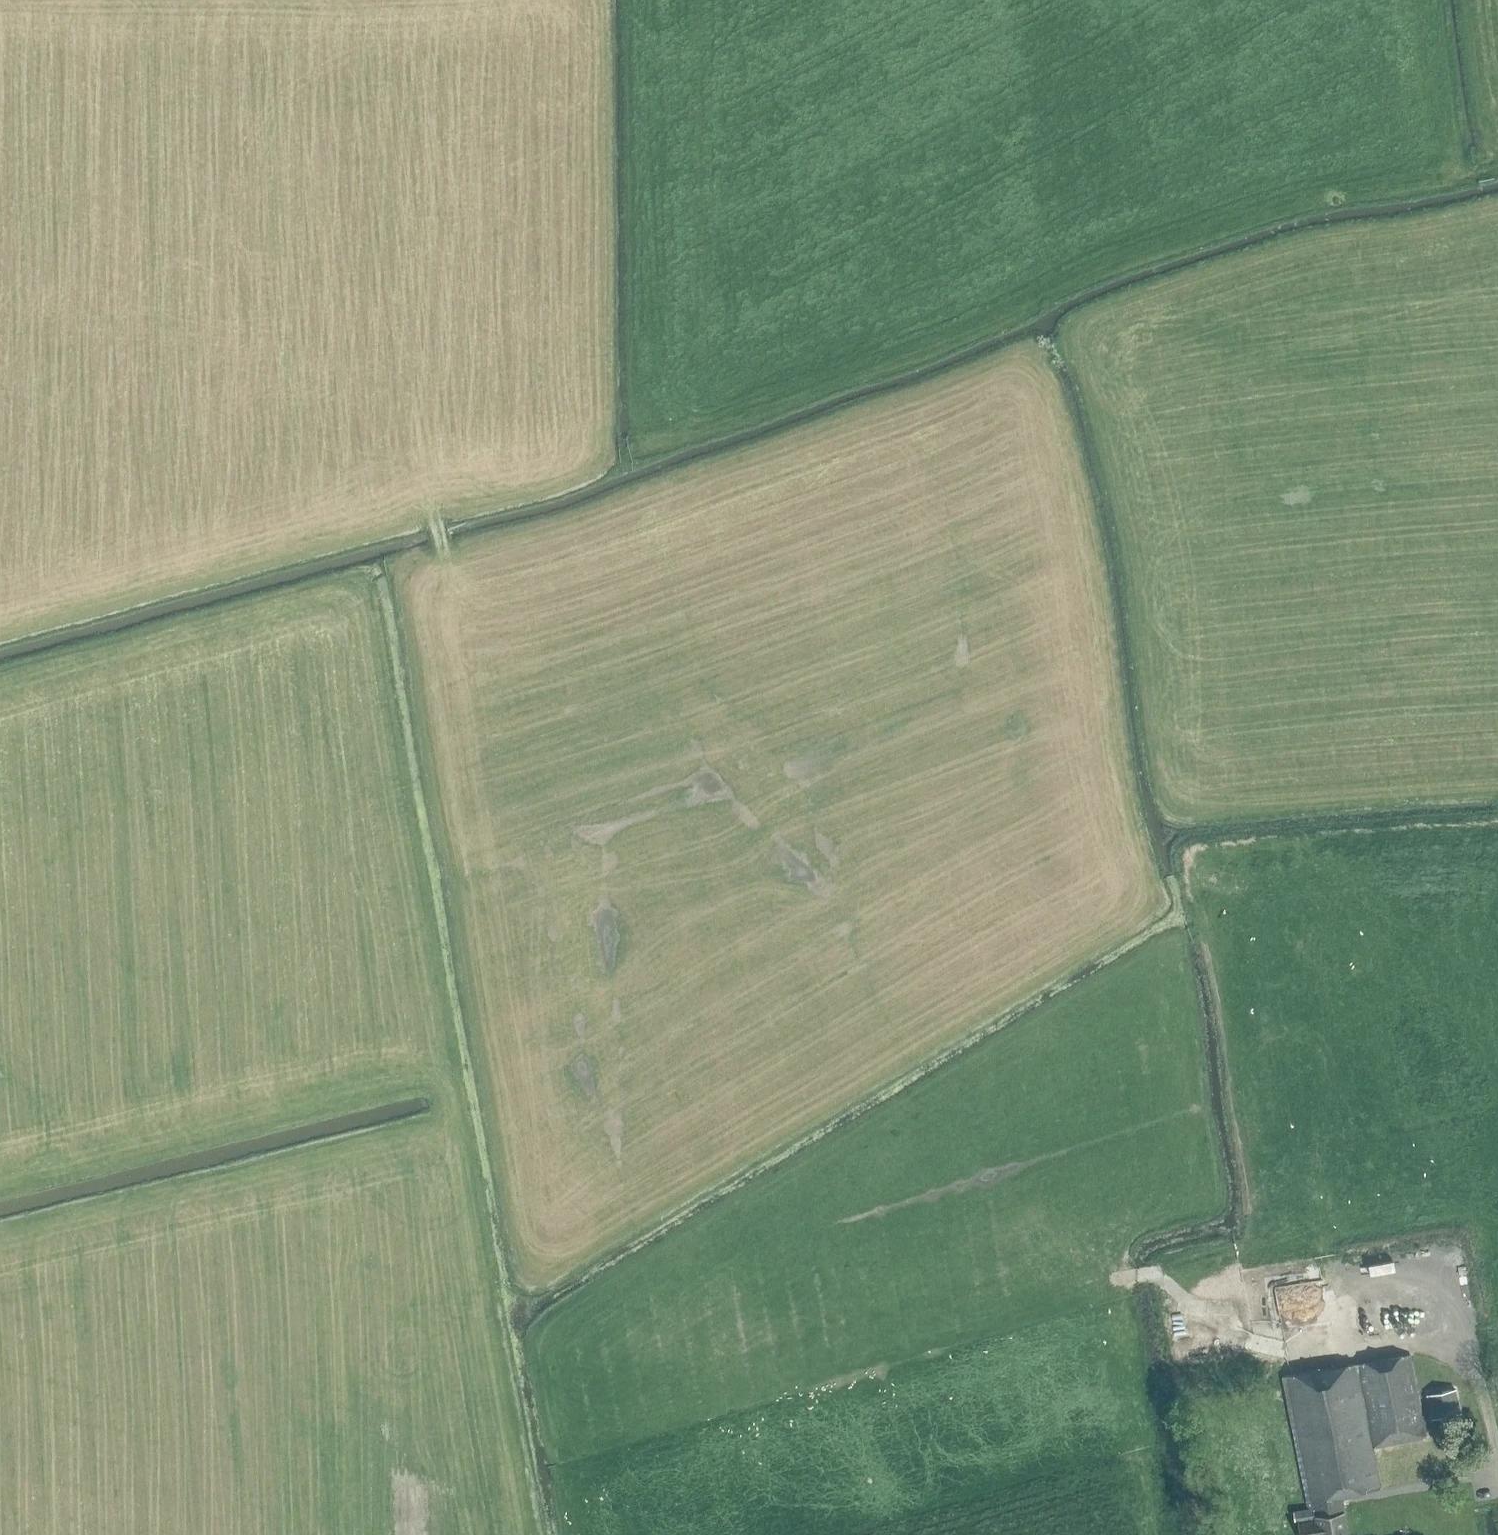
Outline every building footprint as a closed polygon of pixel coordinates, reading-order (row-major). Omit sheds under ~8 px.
[(1282,1304),(1322,1294),(1318,1277),(1278,1287),(1282,1304)] [(1409,1355),(1282,1377),(1308,1510),(1293,1513),(1294,1523),(1297,1523),(1299,1534),(1347,1534),(1340,1496),(1378,1489),(1371,1448),(1425,1438),(1409,1355)] [(1460,1413),(1455,1389),(1426,1395),(1431,1419),(1460,1413)]
